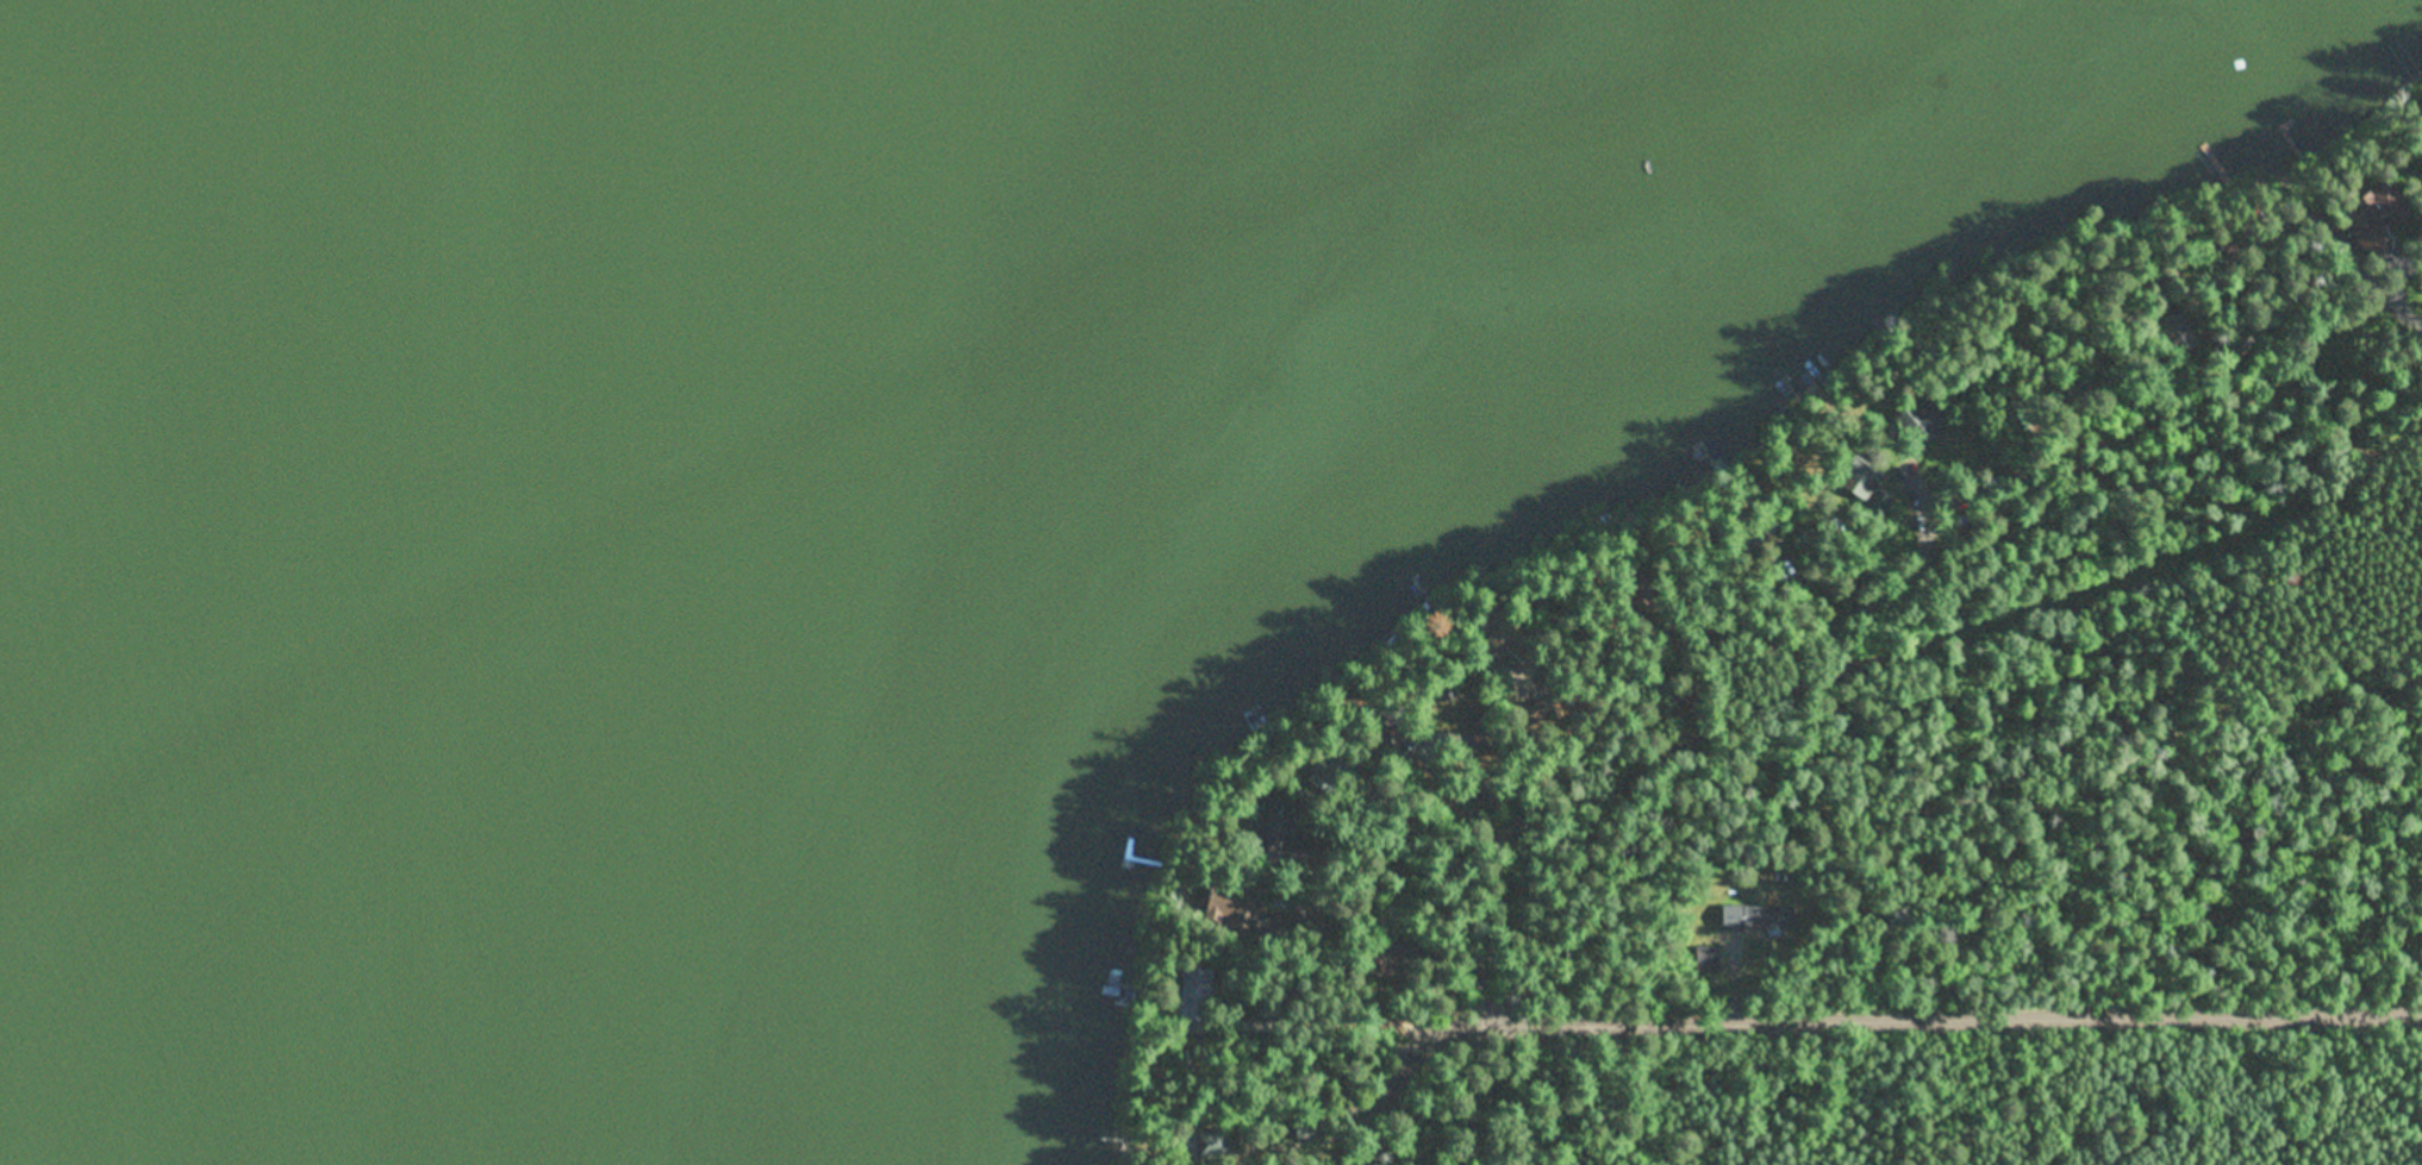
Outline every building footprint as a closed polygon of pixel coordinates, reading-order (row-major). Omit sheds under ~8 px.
[(2412,214),(2391,228),(2389,226),(2379,231),(2389,245),(2367,259),(2337,214),(2390,180),(2412,214)] [(2201,352),(2178,363),(2158,319),(2154,313),(2172,305),(2177,302),(2201,352)] [(1950,419),(1918,451),(1893,425),(1925,393),(1950,419)] [(1875,466),(1871,495),(1839,490),(1843,462),(1875,466)] [(1903,508),(1889,526),(1872,512),(1886,494),(1903,508)] [(1825,537),(1809,558),(1793,545),(1809,526),(1810,524),(1811,525),(1825,537)] [(1568,699),(1521,722),(1513,707),(1511,702),(1542,687),(1538,682),(1555,674),(1565,691),(1568,699)] [(1524,684),(1516,675),(1503,686),(1511,695),(1524,684)] [(1454,698),(1448,680),(1435,684),(1441,702),(1454,698)] [(1356,764),(1341,763),(1340,775),(1355,776),(1356,764)] [(1300,804),(1296,833),(1286,831),(1276,879),(1251,875),(1267,798),(1300,804)] [(1263,895),(1256,945),(1230,941),(1234,916),(1223,915),(1225,906),(1216,903),(1218,888),(1263,895)] [(1318,902),(1309,922),(1298,917),(1292,915),(1301,895),(1307,897),(1318,902)] [(1723,931),(1722,931),(1722,927),(1722,907),(1739,907),(1798,906),(1799,929),(1739,931),(1723,931)] [(1213,970),(1209,1025),(1181,1022),(1186,967),(1213,970)] [(1284,1001),(1282,1019),(1266,1017),(1267,1001),(1284,1001)] [(1327,1136),(1296,1139),(1294,1121),(1324,1117),(1327,1136)] [(1223,1130),(1224,1142),(1235,1142),(1236,1161),(1194,1164),(1192,1134),(1223,1130)] [(1146,1160),(1144,1164),(1122,1164),(1125,1154),(1146,1160)]
